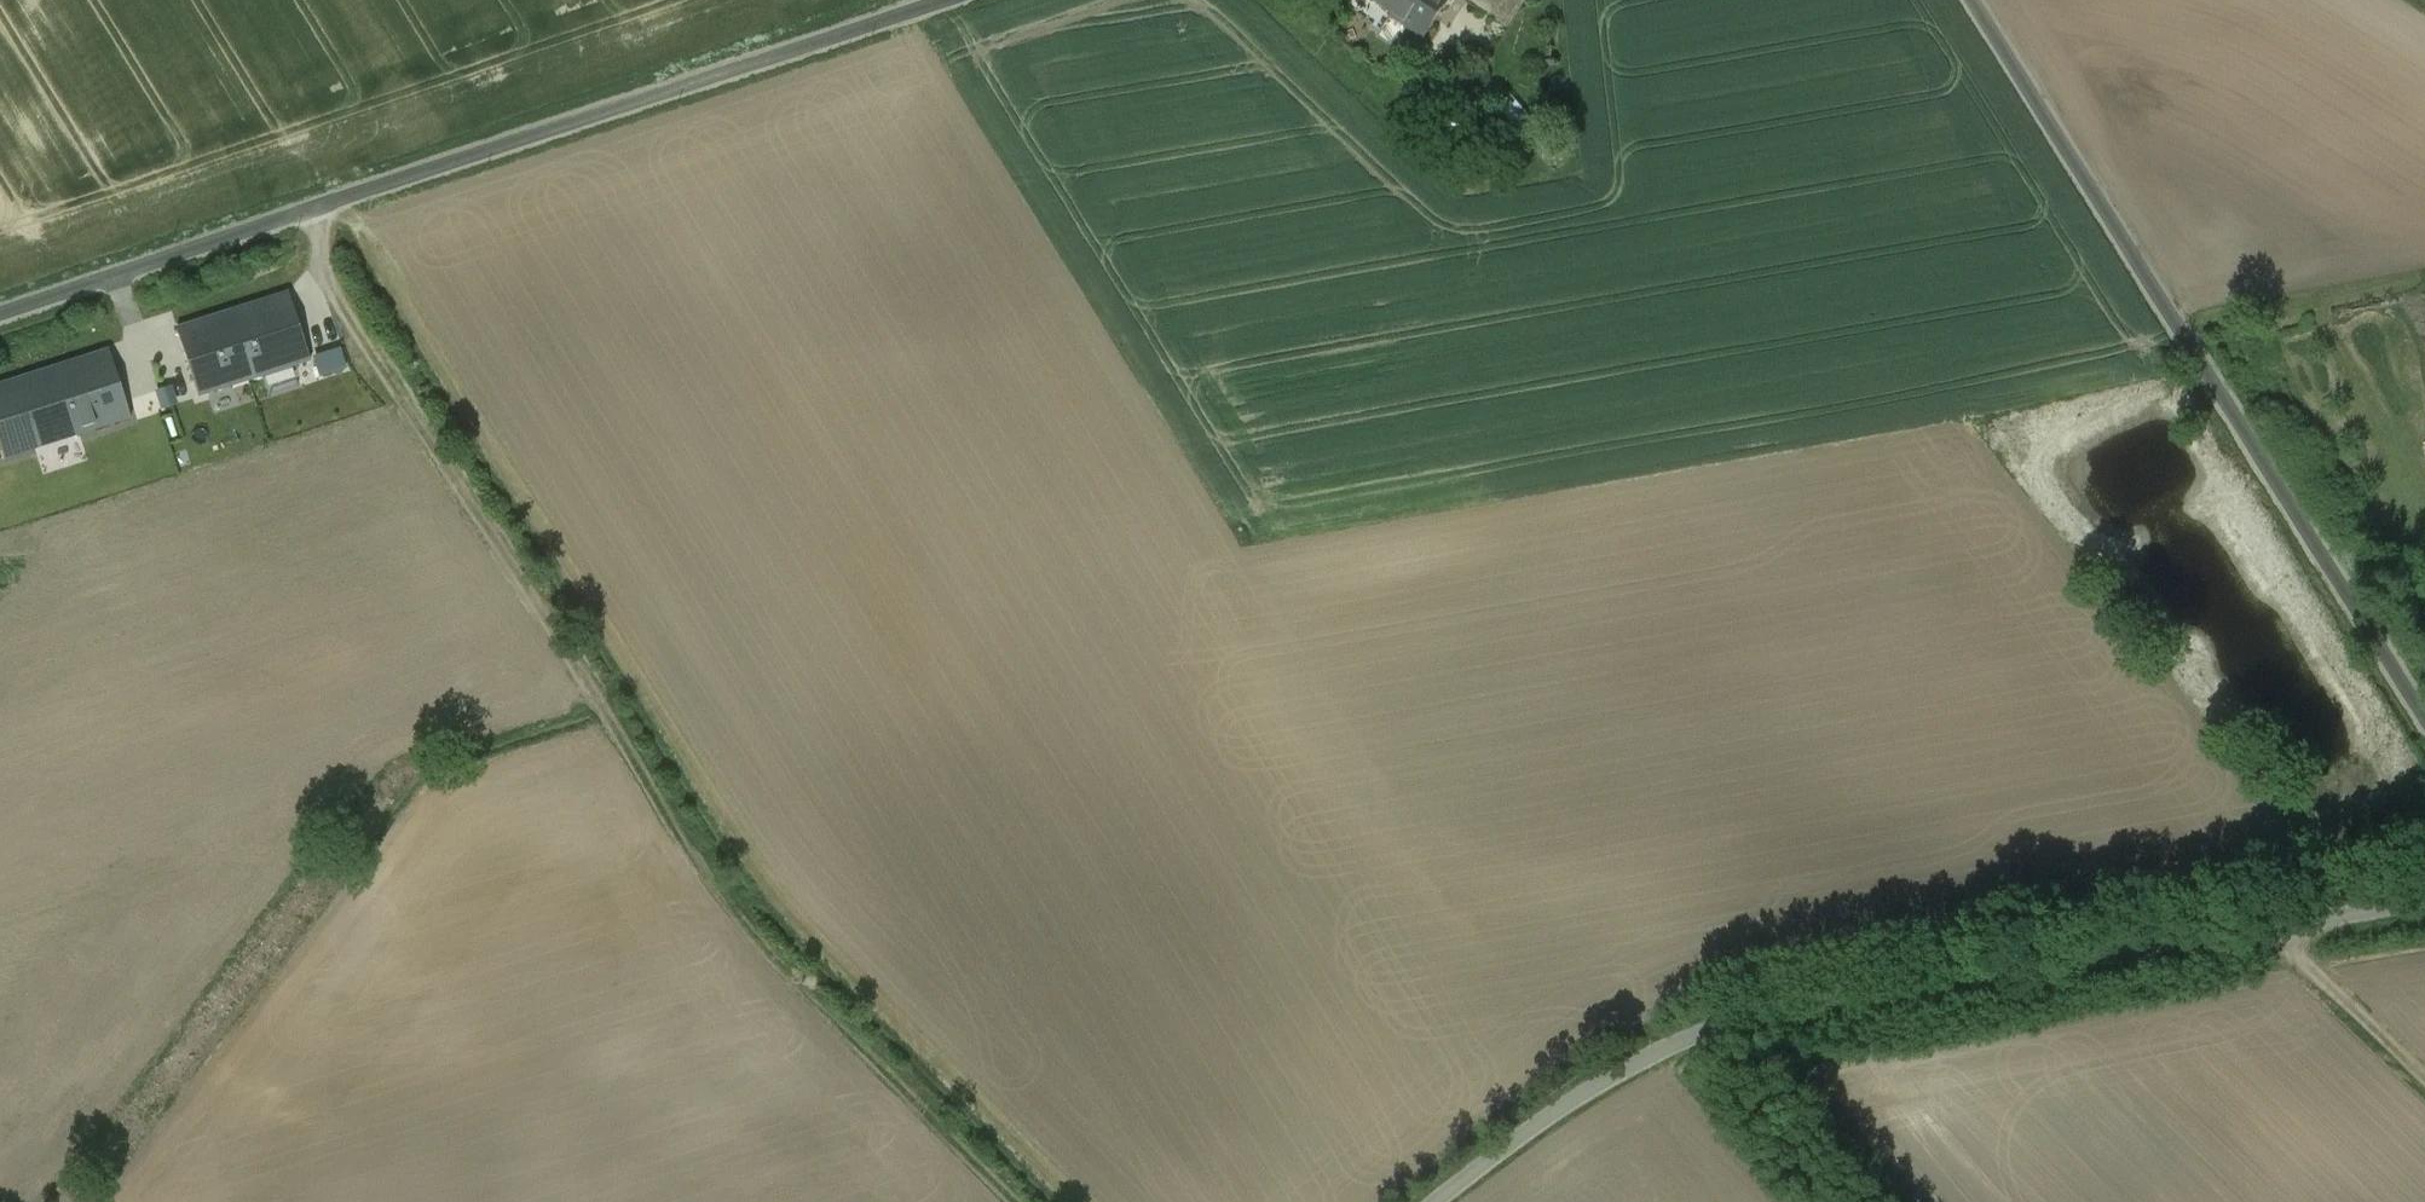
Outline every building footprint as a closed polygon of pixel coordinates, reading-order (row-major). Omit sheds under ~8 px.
[(1371,0),(1354,0),(1349,8),(1383,31),(1394,15),(1371,0)] [(1394,15),(1426,37),(1451,0),(1371,0),(1394,15)] [(1468,2),(1507,29),(1527,0),(1470,0),(1468,2)] [(179,329),(201,395),(309,360),(288,294),(179,329)] [(6,456),(131,417),(110,350),(0,384),(0,437),(6,456)]
